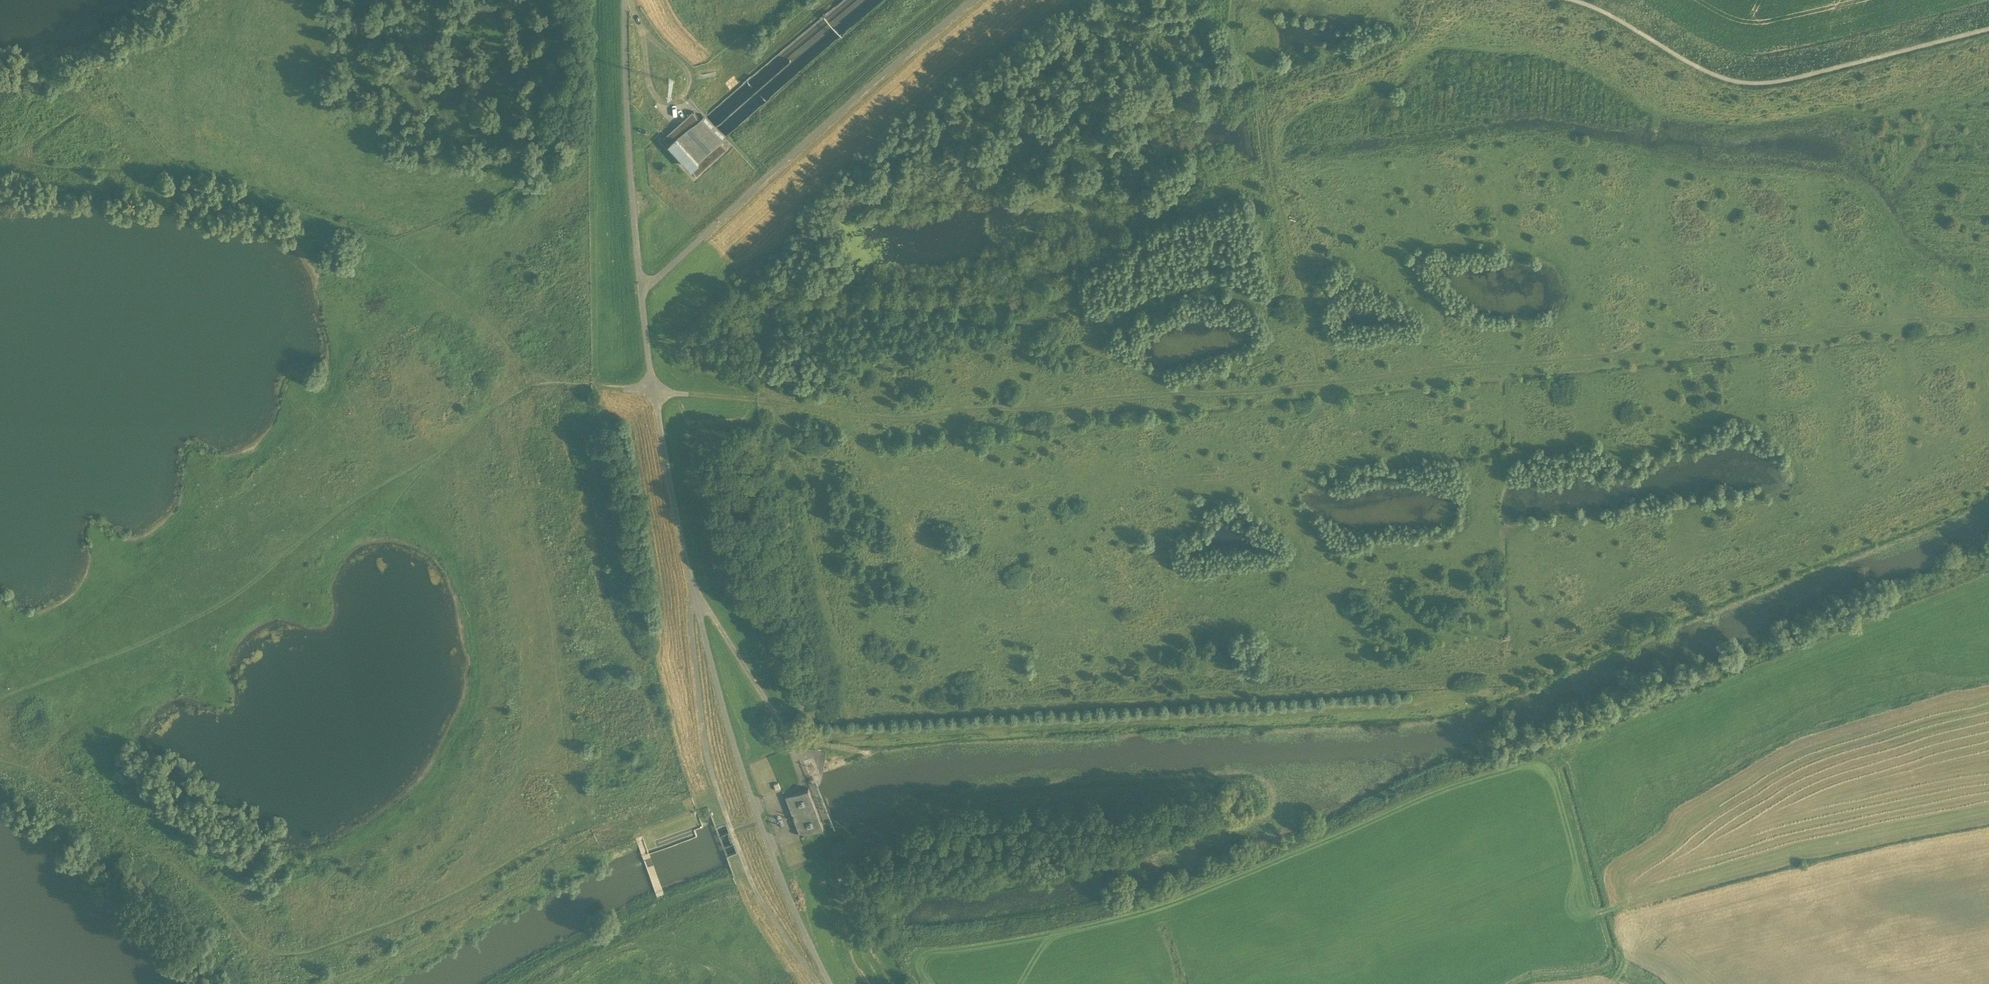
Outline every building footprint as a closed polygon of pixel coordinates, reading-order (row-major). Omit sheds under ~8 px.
[(670,145),(691,168),(690,168),(697,175),(727,149),(721,142),(726,137),(704,113),(699,118),(693,111),(663,138),(669,146),(670,145)] [(800,836),(823,827),(808,787),(785,796),(800,836)]
